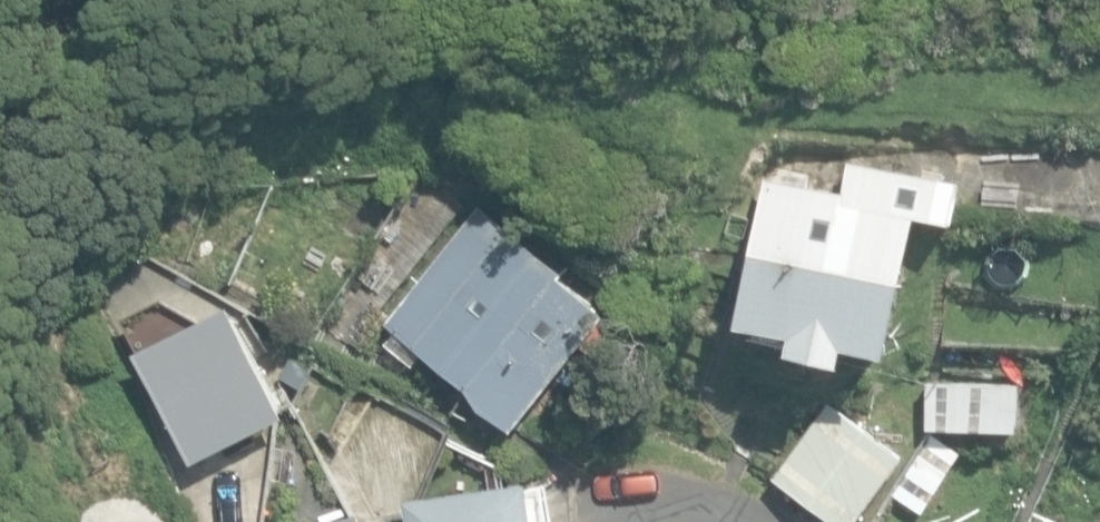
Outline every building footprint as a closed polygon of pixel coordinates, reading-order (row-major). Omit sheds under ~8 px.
[(790,354),(846,364),(849,348),(893,355),(918,219),(954,226),(962,184),(850,163),(845,192),(807,186),(809,176),(780,170),(779,180),(766,177),(738,329),(760,333),(767,337),(775,340),(783,340),(791,339),(793,339),(790,354)] [(481,411),(513,430),(607,315),(561,278),(565,273),(479,206),(388,327),(463,383),(481,411)] [(339,331),(366,349),(395,307),(368,288),(339,331)] [(202,320),(162,303),(125,319),(193,462),(286,417),(233,306),(202,320)] [(926,426),(1018,427),(1019,380),(927,378),(926,426)] [(835,521),(861,521),(907,458),(829,401),(774,478),(835,521)] [(409,521),(541,521),(533,477),(405,498),(409,521)] [(365,510),(320,521),(368,521),(365,510)] [(1035,512),(1030,521),(1059,521),(1035,512)]
